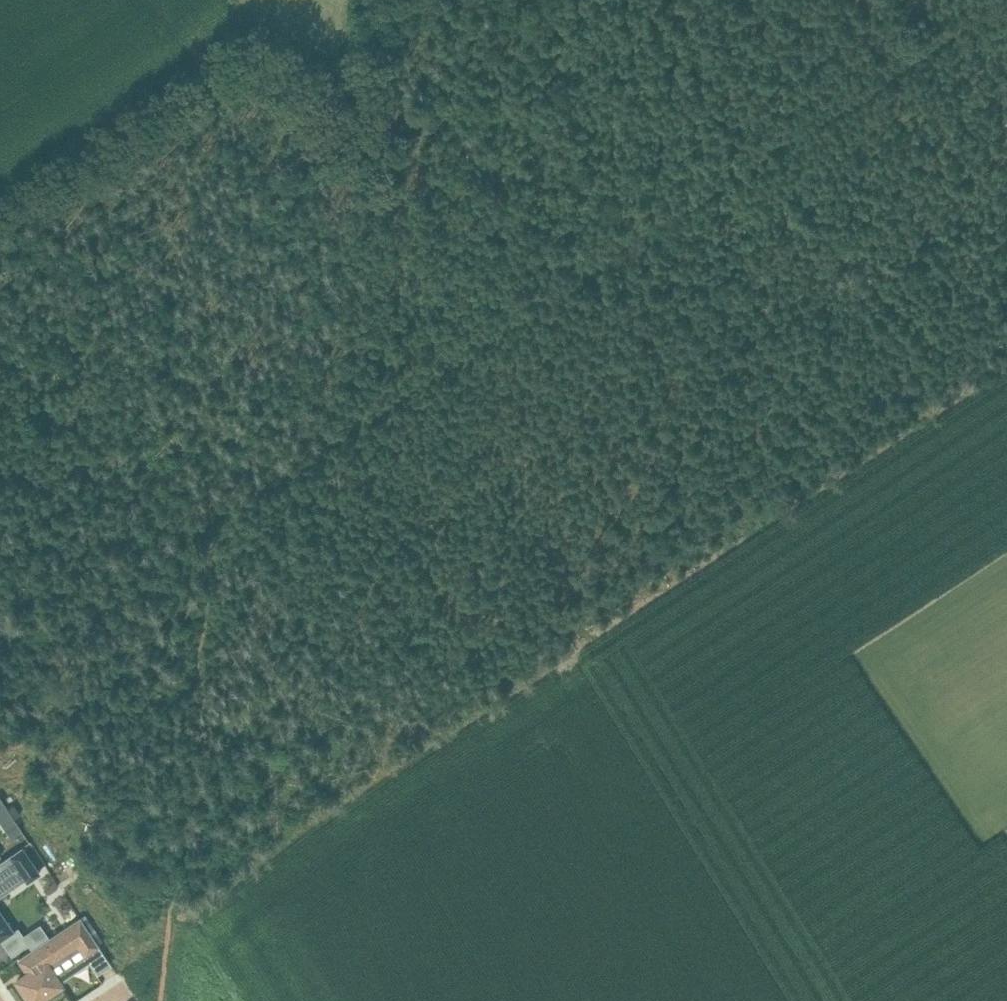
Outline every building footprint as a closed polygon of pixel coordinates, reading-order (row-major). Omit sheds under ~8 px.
[(11,814),(0,795),(0,820),(11,814)] [(26,878),(27,881),(40,873),(22,846),(0,861),(0,867),(1,868),(0,868),(0,896),(26,878)] [(62,876),(42,889),(61,917),(81,904),(62,876)] [(1,939),(14,930),(13,930),(0,910),(0,939),(1,939)] [(17,980),(31,1000),(36,1000),(61,984),(47,963),(77,944),(85,954),(99,945),(80,916),(19,957),(29,972),(17,980)]
